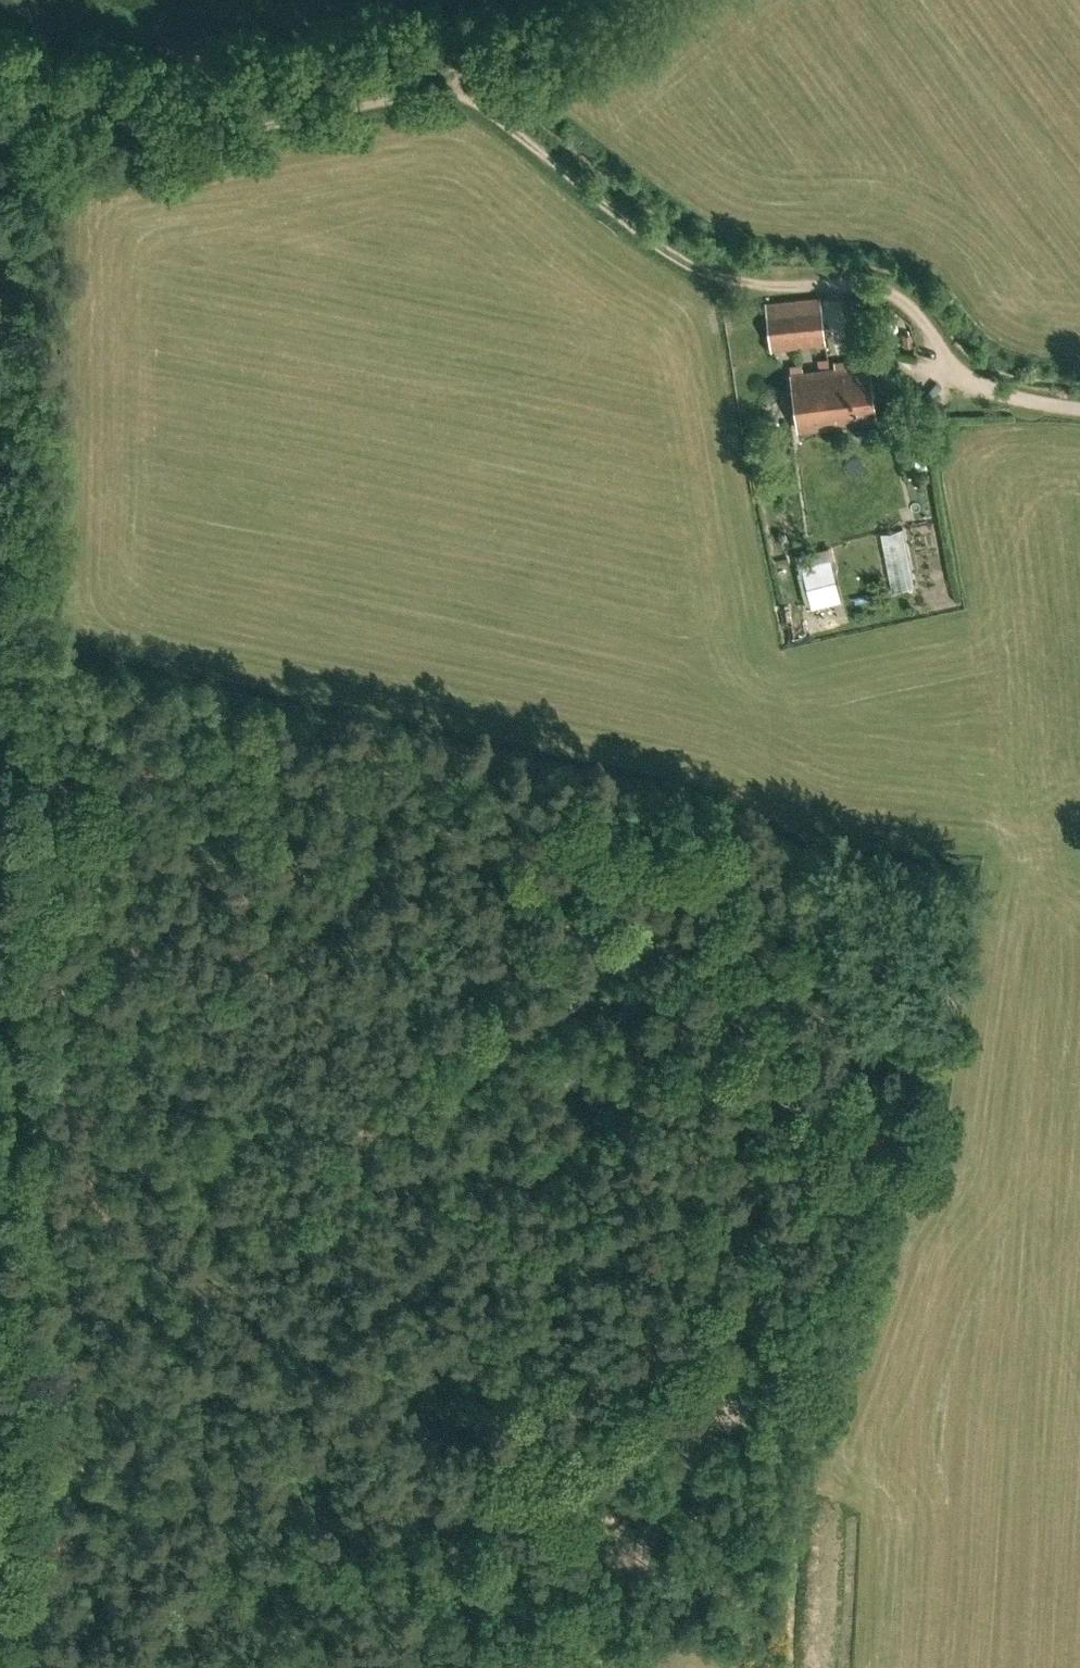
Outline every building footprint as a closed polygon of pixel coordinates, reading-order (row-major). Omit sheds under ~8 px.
[(767,302),(772,348),(824,342),(819,297),(767,302)] [(870,365),(791,375),(798,429),(877,419),(870,365)] [(882,533),(892,590),(914,586),(903,528),(882,533)] [(832,560),(803,566),(811,609),(842,601),(832,560)]
